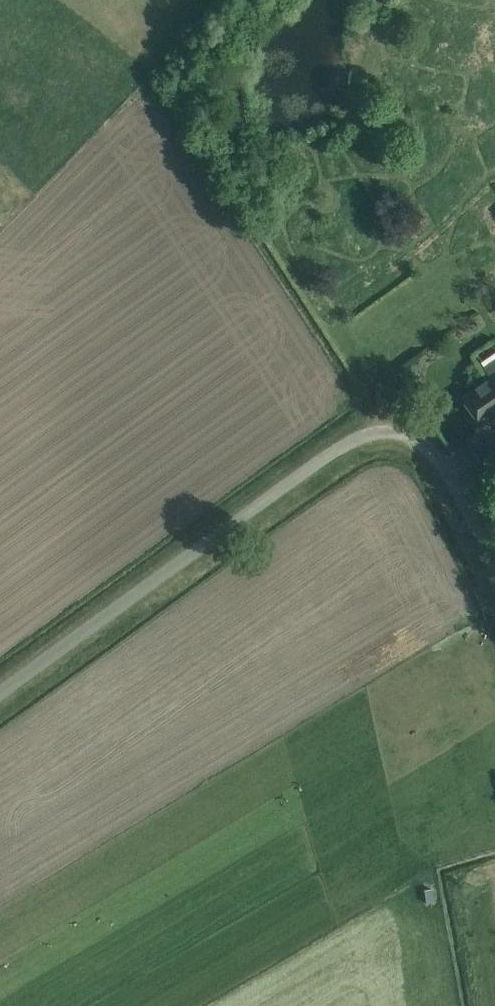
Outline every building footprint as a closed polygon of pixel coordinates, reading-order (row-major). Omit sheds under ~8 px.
[(486,369),(492,377),(463,397),(482,425),(492,418),(493,419),(494,418),(494,362),(486,369)]
